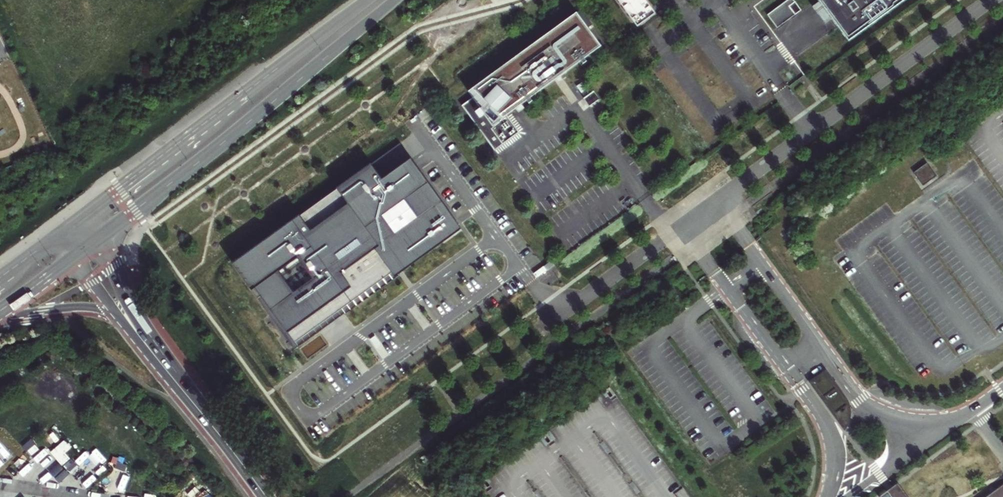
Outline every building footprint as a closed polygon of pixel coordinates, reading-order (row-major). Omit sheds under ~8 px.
[(637,25),(656,12),(647,0),(618,0),(637,25)] [(770,12),(780,26),(805,8),(799,0),(787,0),(770,12)] [(851,39),(906,0),(823,0),(851,39)] [(601,47),(577,13),(473,88),(503,119),(507,115),(516,109),(515,108),(521,104),(522,105),(556,80),(555,79),(559,76),(560,77),(601,47)] [(503,119),(473,88),(468,92),(473,98),(493,126),(503,119)] [(493,126),(473,98),(462,106),(494,151),(520,133),(507,115),(503,119),(493,126)] [(249,252),(260,268),(247,278),(299,345),(303,347),(379,292),(375,288),(457,227),(420,175),(399,146),(249,252)] [(690,166),(694,170),(701,164),(698,160),(690,166)] [(913,172),(923,184),(935,174),(926,162),(913,172)] [(260,268),(249,252),(236,262),(247,278),(260,268)] [(544,266),(547,271),(555,265),(551,261),(544,266)] [(808,381),(815,390),(816,389),(810,382),(825,371),(831,378),(832,378),(826,369),(808,381)] [(895,485),(879,496),(904,496),(895,485)] [(986,496),(1002,496),(1002,485),(986,496)]
